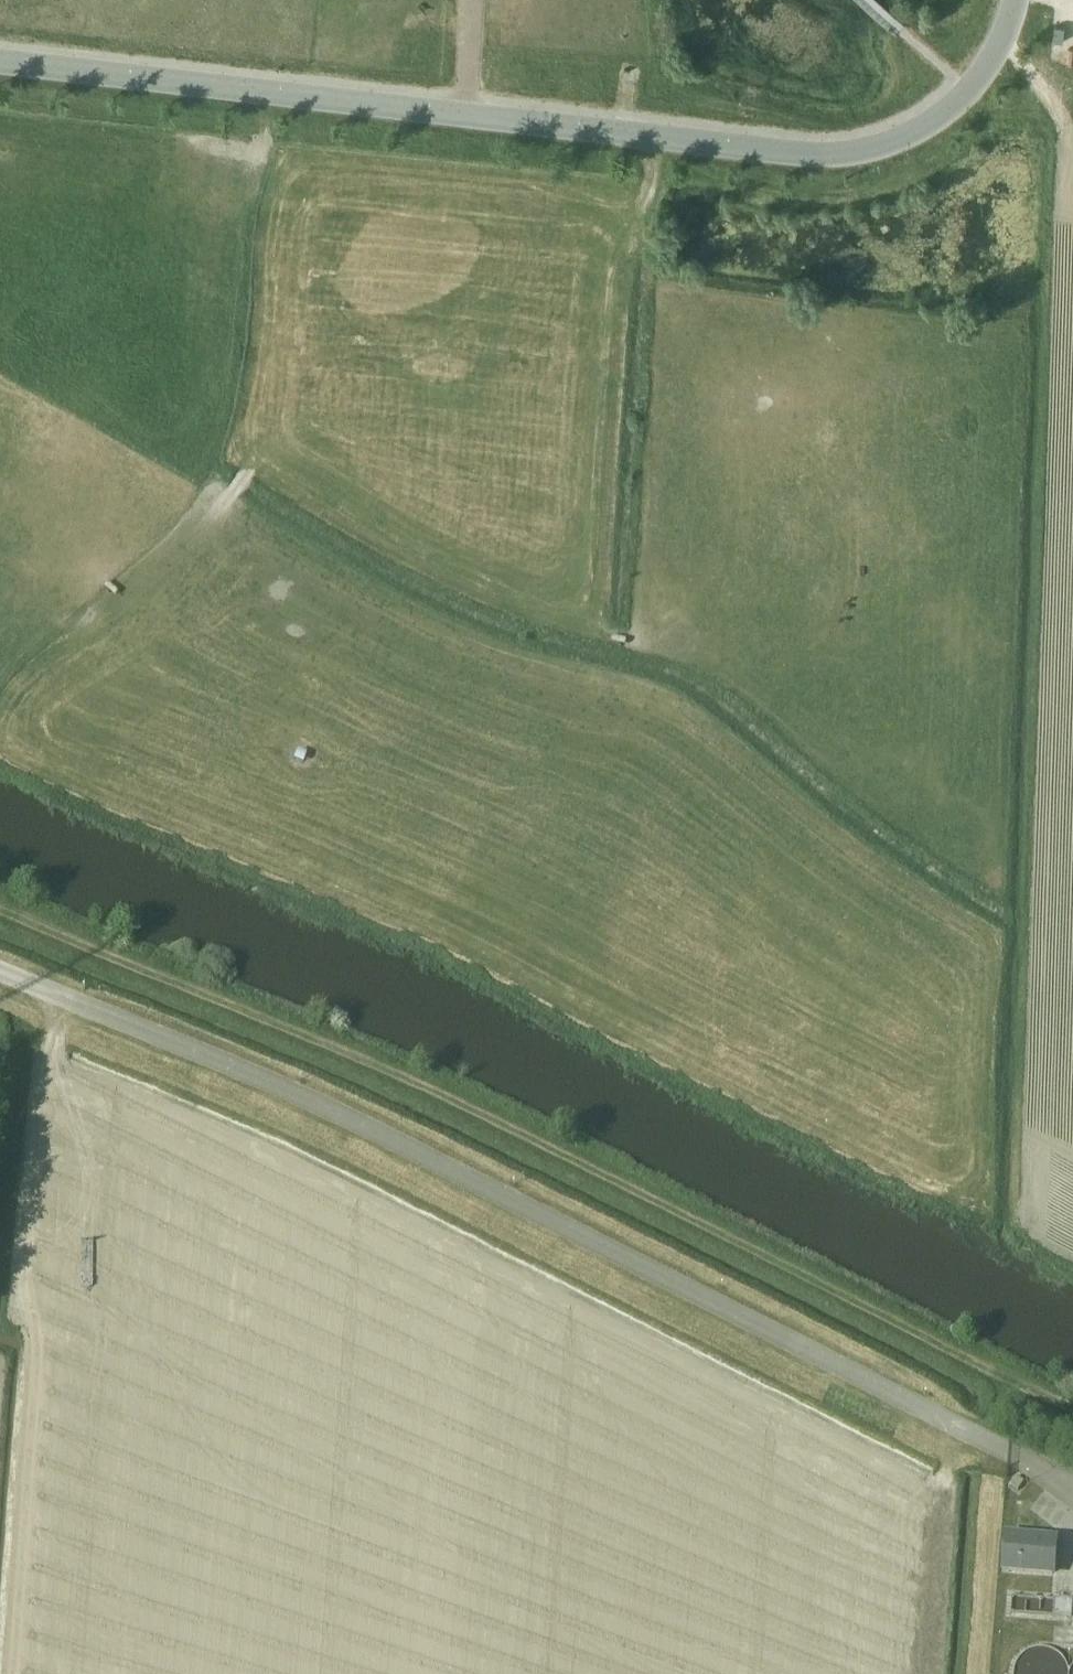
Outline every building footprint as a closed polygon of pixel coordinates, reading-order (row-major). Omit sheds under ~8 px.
[(1018,1491),(1025,1481),(1017,1476),(1011,1486),(1018,1491)] [(1056,1531),(1058,1505),(1019,1502),(1017,1528),(1056,1531)] [(1056,1540),(1008,1536),(1005,1569),(1053,1573),(1056,1540)]
